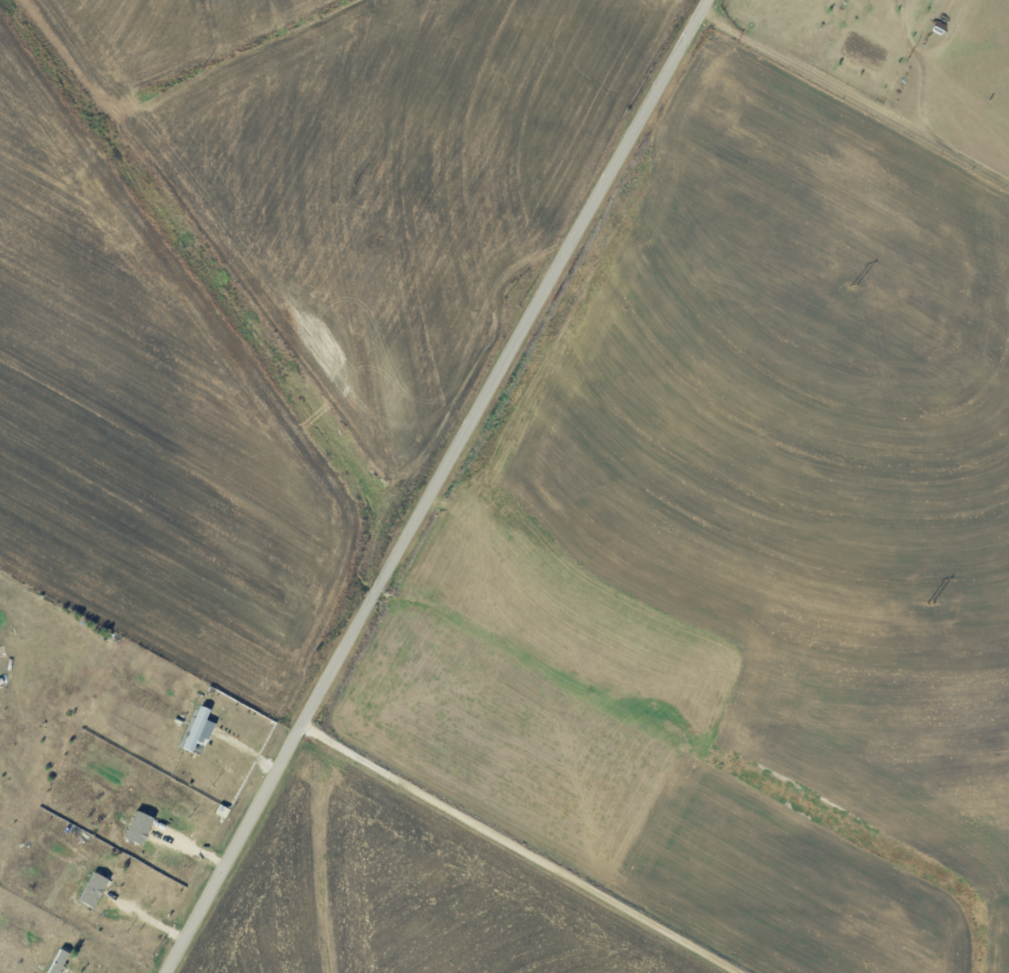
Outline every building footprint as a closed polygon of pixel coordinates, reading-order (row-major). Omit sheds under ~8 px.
[(186,748),(202,754),(215,721),(209,718),(213,708),(202,704),(186,748)] [(127,837),(144,844),(156,816),(139,809),(127,837)] [(81,900),(97,907),(111,878),(95,870),(81,900)] [(70,951),(60,947),(48,972),(60,972),(70,951)]
